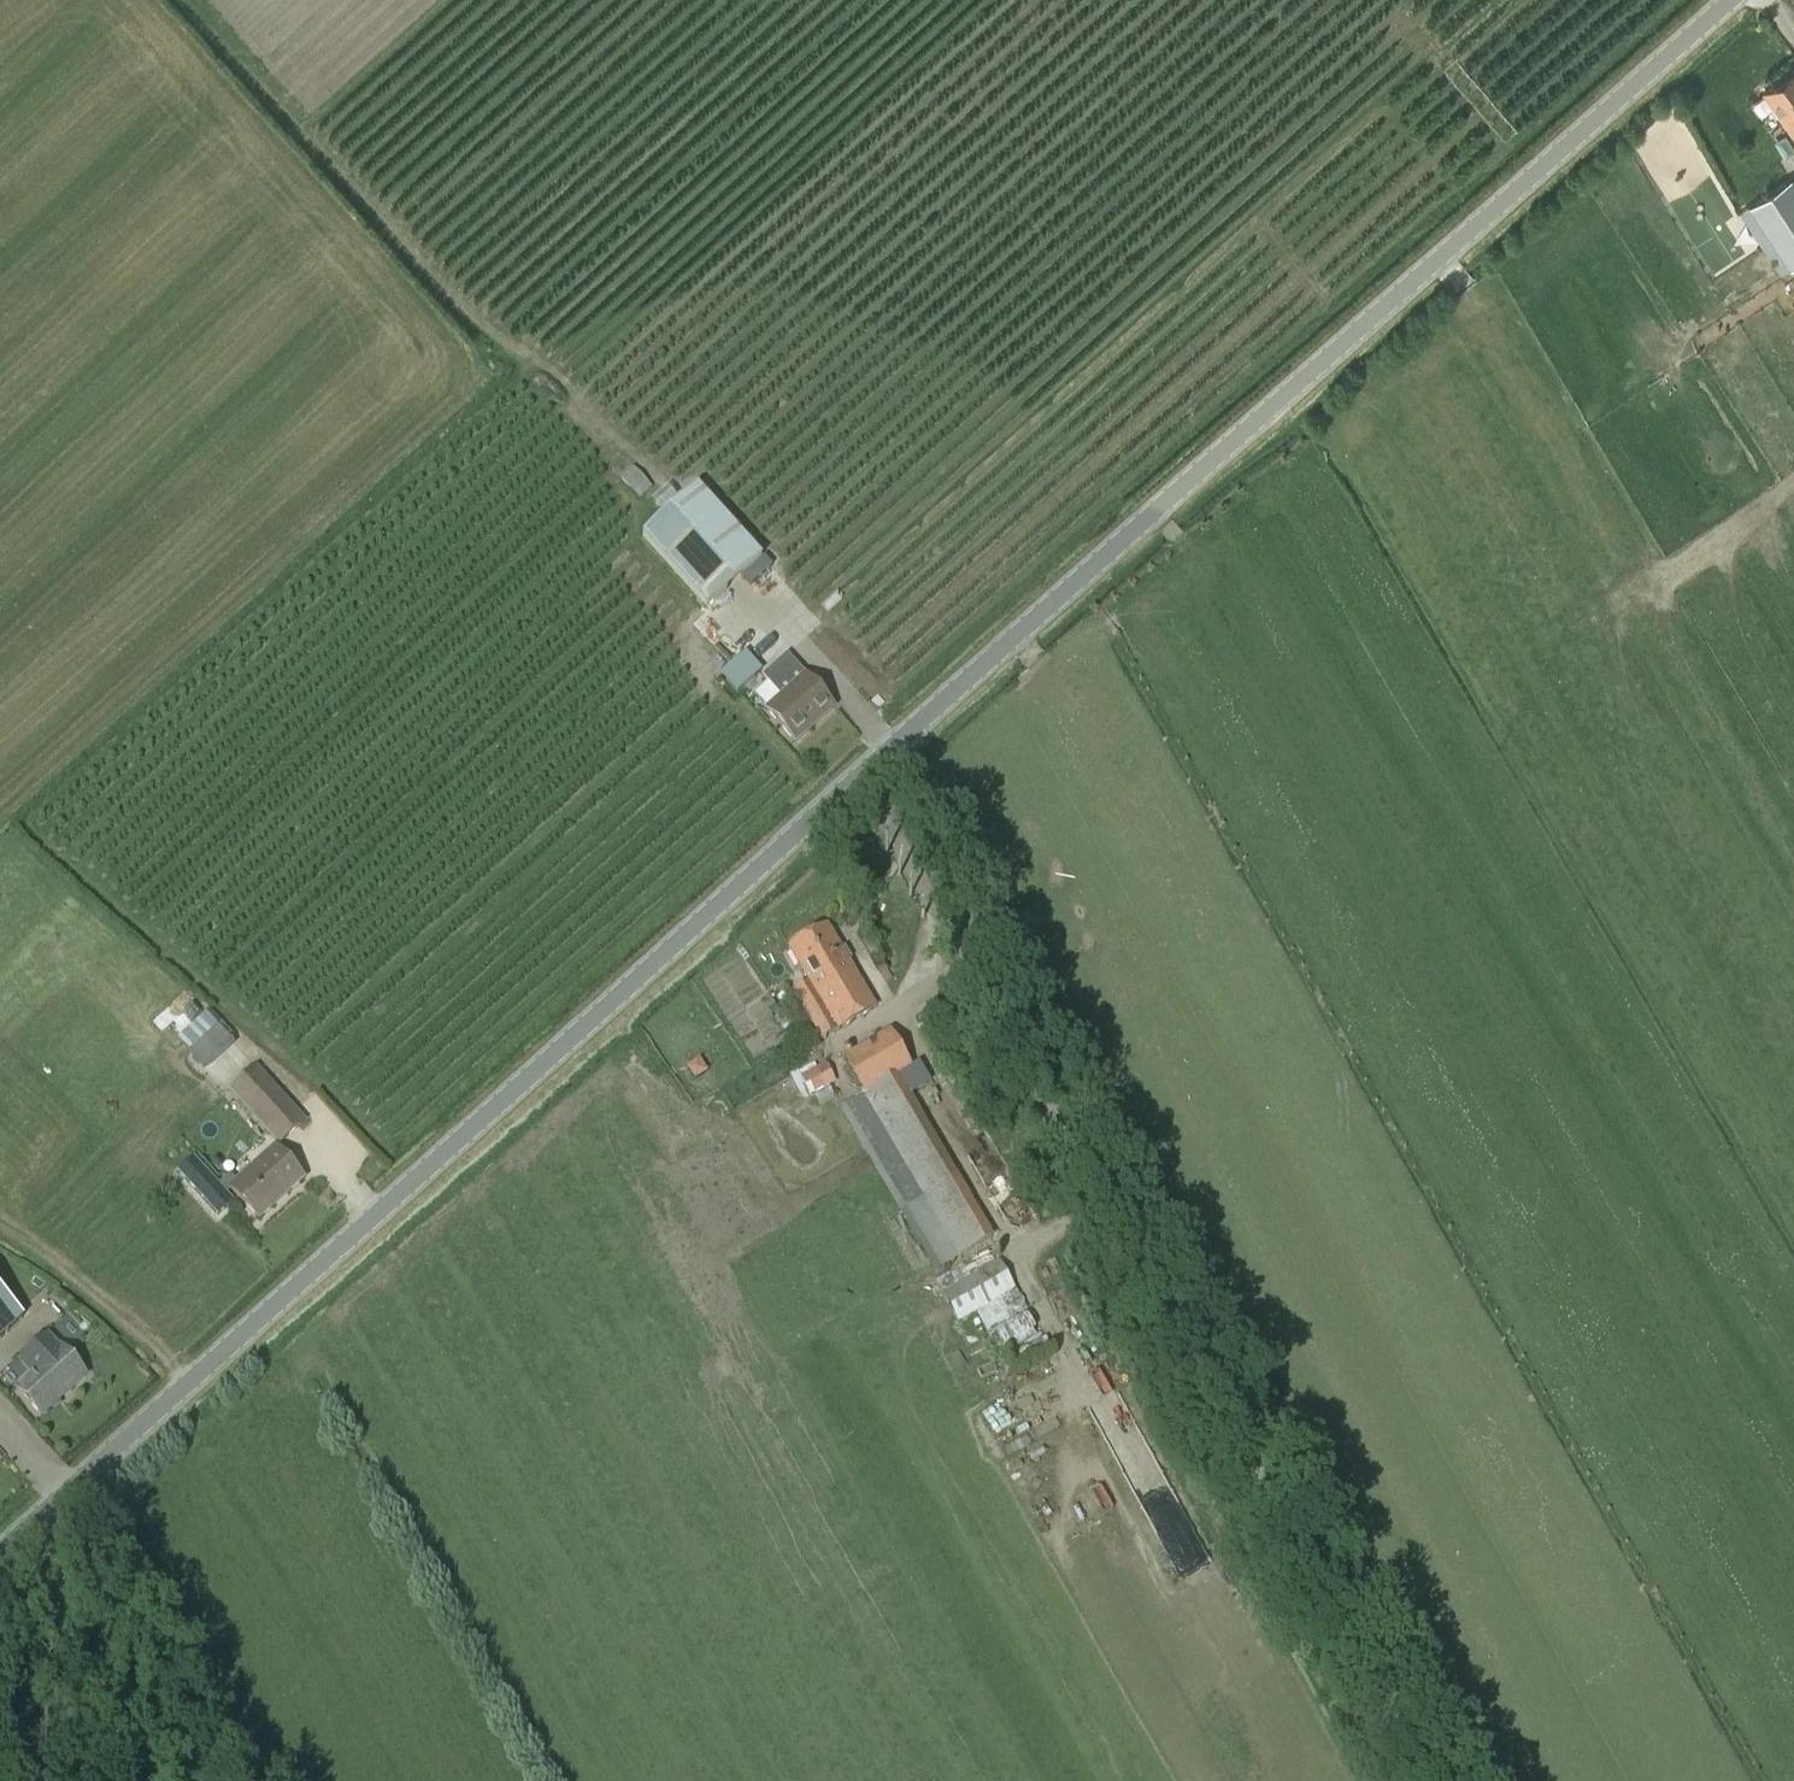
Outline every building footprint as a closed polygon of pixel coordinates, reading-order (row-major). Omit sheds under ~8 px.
[(1762,93),(1779,115),(1778,116),(1793,139),(1793,69),(1762,93)] [(1748,204),(1789,268),(1793,265),(1793,184),(1790,178),(1748,204)] [(639,500),(651,488),(632,467),(620,478),(639,500)] [(708,606),(763,558),(700,485),(645,532),(708,606)] [(792,743),(832,709),(787,656),(763,677),(780,698),(765,711),(792,743)] [(826,928),(789,950),(818,1000),(802,1010),(820,1041),(874,1009),(826,928)] [(791,1007),(774,1018),(781,1030),(799,1020),(791,1007)] [(206,1071),(235,1045),(205,1012),(176,1038),(206,1071)] [(889,1034),(844,1061),(864,1096),(847,1106),(906,1207),(941,1268),(989,1239),(954,1179),(894,1078),(909,1069),(889,1034)] [(809,1096),(834,1083),(824,1063),(799,1076),(809,1096)] [(277,1145),(303,1123),(255,1070),(230,1092),(277,1145)] [(257,1221),(302,1181),(274,1149),(237,1183),(230,1189),(231,1191),(257,1221)] [(193,1173),(185,1180),(217,1216),(232,1203),(226,1195),(231,1191),(230,1189),(237,1183),(231,1175),(218,1186),(194,1159),(186,1165),(193,1173)] [(997,1263),(943,1295),(958,1321),(1012,1289),(997,1263)] [(21,1320),(0,1297),(0,1339),(21,1320)] [(999,1355),(1038,1332),(1026,1312),(987,1334),(999,1355)] [(32,1376),(16,1390),(40,1417),(85,1376),(61,1349),(59,1351),(47,1337),(20,1362),(32,1376)]
